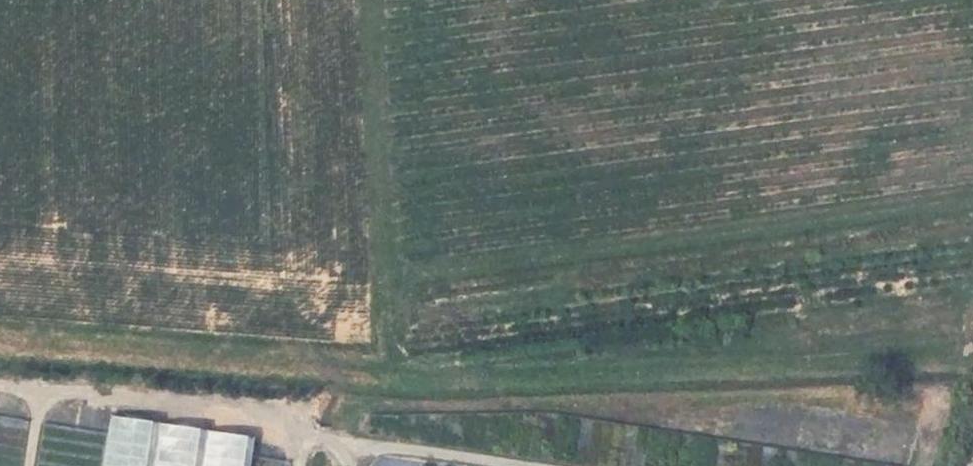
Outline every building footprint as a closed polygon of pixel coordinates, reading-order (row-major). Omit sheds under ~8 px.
[(107,414),(100,465),(248,465),(252,434),(107,414)]
